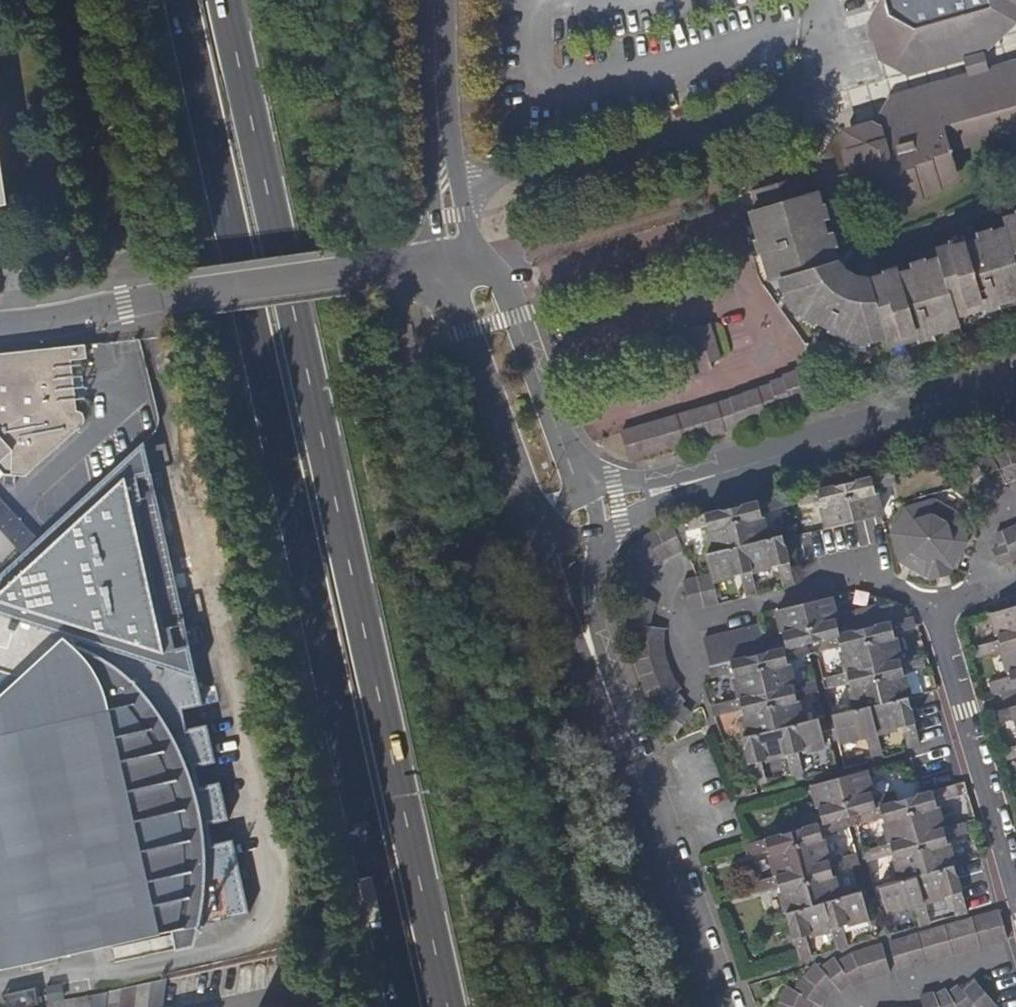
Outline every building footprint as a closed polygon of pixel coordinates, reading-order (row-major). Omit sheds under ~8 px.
[(886,71),(965,49),(962,40),(981,34),(978,24),(998,18),(996,9),(1015,4),(1014,0),(866,0),(886,71)] [(911,111),(913,121),(848,140),(850,146),(844,148),(850,166),(843,168),(848,183),(865,178),(876,213),(881,212),(883,218),(902,212),(905,221),(920,216),(917,208),(926,206),(927,209),(936,206),(933,196),(954,189),(952,184),(957,182),(951,159),(1015,141),(1015,80),(911,111)] [(804,175),(783,181),(789,200),(811,194),(806,175),(804,175)] [(753,190),(758,209),(789,200),(783,181),(753,190)] [(789,200),(758,209),(760,219),(754,221),(758,238),(755,239),(759,254),(763,253),(768,271),(774,269),(777,279),(781,278),(835,262),(831,248),(834,248),(830,234),(824,235),(820,222),(826,220),(822,206),(819,206),(815,192),(811,194),(789,200)] [(1003,220),(1006,230),(1015,264),(1015,216),(1003,220)] [(940,260),(954,308),(963,306),(965,311),(983,306),(984,310),(997,306),(997,302),(1014,297),(1012,292),(1015,291),(1015,264),(1006,230),(992,234),(991,232),(977,236),(979,242),(966,246),(964,240),(950,244),(949,246),(937,250),(940,260)] [(883,276),(871,279),(885,334),(887,338),(897,335),(898,341),(916,336),(917,340),(931,336),(930,332),(947,327),(946,321),(956,318),(954,308),(940,260),(927,263),(926,262),(910,266),(912,271),(899,275),(898,269),(883,274),(883,276)] [(841,273),(835,262),(781,278),(784,290),(805,316),(818,322),(822,315),(832,321),(829,328),(843,335),(872,338),(885,334),(871,279),(856,281),(844,275),(841,273)] [(703,345),(714,342),(709,324),(698,327),(703,345)] [(704,347),(703,345),(698,327),(697,325),(687,328),(694,350),(704,347)] [(13,350),(31,438),(19,464),(27,475),(0,497),(0,524),(19,543),(151,430),(132,335),(13,350)] [(703,345),(704,347),(708,363),(719,359),(714,342),(703,345)] [(710,368),(708,363),(704,347),(694,350),(695,353),(700,371),(710,368)] [(7,475),(27,475),(19,464),(13,456),(22,449),(24,424),(7,353),(0,354),(0,467),(7,475)] [(796,369),(797,371),(804,396),(817,393),(809,365),(796,369)] [(783,375),(784,377),(791,403),(805,399),(804,396),(797,371),(783,375)] [(771,384),(778,410),(791,405),(791,403),(784,377),(770,381),(771,384)] [(757,389),(765,416),(779,412),(778,410),(771,384),(757,388),(757,389)] [(743,394),(744,395),(751,421),(766,417),(765,416),(757,389),(743,394)] [(730,399),(739,427),(752,423),(751,421),(744,395),(730,399)] [(730,399),(718,402),(726,431),(739,427),(730,399)] [(718,402),(703,407),(712,435),(726,431),(718,402)] [(703,407),(689,411),(698,439),(712,435),(703,407)] [(676,415),(684,443),(698,439),(689,411),(676,415)] [(670,447),(684,443),(676,415),(661,419),(670,447)] [(661,419),(648,423),(656,451),(670,447),(661,419)] [(633,427),(641,455),(656,451),(648,423),(633,427)] [(628,459),(641,455),(633,427),(620,431),(628,459)] [(1005,481),(1006,483),(1015,480),(1015,472),(1008,452),(992,458),(1005,481)] [(158,672),(156,660),(181,654),(141,484),(116,490),(112,475),(129,459),(134,458),(133,453),(0,572),(0,967),(243,917),(225,844),(204,849),(200,829),(221,825),(213,787),(192,792),(187,773),(208,768),(199,731),(178,736),(173,717),(194,712),(187,681),(182,682),(159,675),(158,672)] [(976,465),(992,486),(993,488),(1005,481),(992,458),(991,456),(976,465)] [(992,486),(976,465),(974,463),(962,474),(963,477),(983,494),(992,486)] [(844,484),(854,522),(880,516),(874,489),(895,483),(892,472),(844,484)] [(983,494),(963,477),(951,488),(976,504),(985,496),(983,494)] [(854,522),(844,484),(798,495),(801,507),(821,501),(828,529),(854,522)] [(731,509),(740,545),(745,544),(768,539),(761,513),(782,508),(779,497),(731,509)] [(957,514),(933,502),(907,509),(893,534),(901,561),(924,574),(929,573),(932,580),(950,574),(949,567),(952,567),(965,542),(957,514)] [(707,526),(714,552),(740,545),(731,509),(685,520),(688,531),(707,526)] [(672,524),(656,531),(670,555),(683,551),(672,524)] [(1015,557),(1015,530),(1014,527),(1003,532),(1008,545),(1013,559),(1015,557)] [(798,534),(805,559),(827,553),(820,528),(798,534)] [(642,540),(660,562),(670,555),(656,531),(652,533),(642,540)] [(768,539),(745,544),(752,572),(777,565),(783,586),(794,583),(782,535),(768,539)] [(630,552),(634,556),(651,571),(655,566),(660,562),(642,540),(638,543),(630,552)] [(757,592),(752,572),(745,544),(740,545),(714,552),(707,553),(713,577),(714,581),(739,574),(745,595),(757,592)] [(999,564),(1013,559),(1008,545),(994,550),(999,564)] [(624,569),(647,585),(656,576),(651,571),(634,556),(624,569)] [(616,584),(629,591),(641,596),(647,585),(624,569),(616,584)] [(698,581),(705,608),(720,604),(714,581),(713,577),(698,581)] [(705,608),(698,581),(684,584),(691,611),(705,608)] [(623,606),(651,615),(655,603),(641,596),(629,591),(623,606)] [(859,630),(859,629),(857,619),(836,624),(830,597),(803,604),(812,642),(817,641),(859,630)] [(783,637),(763,642),(766,653),(804,644),(812,642),(803,604),(776,610),(783,637)] [(651,615),(623,606),(620,623),(634,626),(648,627),(651,615)] [(992,613),(1000,640),(980,646),(983,657),(1003,651),(1015,648),(1015,606),(992,613)] [(874,665),(900,659),(893,633),(914,628),(912,616),(865,628),(874,665)] [(757,655),(766,653),(763,642),(759,624),(745,628),(751,656),(757,655)] [(634,626),(634,643),(662,641),(663,630),(648,627),(634,626)] [(731,632),(738,660),(751,656),(745,628),(731,632)] [(840,647),(847,672),(874,665),(865,628),(859,629),(859,630),(817,641),(820,652),(840,647)] [(725,663),(738,660),(731,632),(717,635),(725,663)] [(704,638),(711,666),(725,663),(717,635),(704,638)] [(662,641),(634,643),(636,661),(664,655),(662,641)] [(766,653),(757,655),(767,692),(793,685),(787,660),(807,655),(804,644),(766,653)] [(1015,688),(1015,648),(1003,651),(1010,677),(990,682),(994,694),(1015,688)] [(874,665),(883,702),(909,696),(903,670),(923,665),(920,654),(900,659),(874,665)] [(664,655),(636,661),(640,676),(667,666),(664,655)] [(725,663),(711,666),(714,678),(733,674),(740,698),(767,692),(757,655),(751,656),(738,660),(725,663)] [(856,709),(870,705),(883,702),(874,665),(847,672),(826,677),(829,689),(850,683),(856,709)] [(647,692),(672,678),(667,666),(640,676),(647,692)] [(647,692),(656,707),(675,692),(679,688),(672,678),(647,692)] [(776,728),(779,727),(803,722),(796,697),(817,691),(814,680),(793,685),(767,692),(776,728)] [(663,722),(680,705),(683,701),(675,692),(656,707),(652,710),(663,722)] [(742,711),(749,735),(776,728),(767,692),(740,698),(719,704),(722,715),(742,711)] [(910,698),(909,696),(883,702),(870,705),(877,733),(903,727),(908,747),(920,743),(909,698),(910,698)] [(680,705),(663,722),(660,727),(673,737),(689,713),(680,705)] [(882,753),(877,733),(870,705),(856,709),(832,715),(839,742),(866,735),(871,756),(882,753)] [(993,713),(996,724),(1015,718),(1015,706),(993,713)] [(803,722),(779,727),(786,755),(791,776),(803,772),(798,753),(825,746),(819,718),(803,722)] [(786,755),(779,727),(776,728),(749,735),(742,737),(755,785),(766,781),(761,761),(786,755)] [(1003,750),(1006,761),(1015,758),(1015,746),(1003,750)] [(859,813),(896,802),(893,792),(873,797),(867,778),(865,771),(839,778),(849,815),(859,813)] [(849,815),(839,778),(812,786),(814,793),(819,813),(800,819),(802,829),(838,819),(849,815)] [(907,799),(918,836),(943,829),(936,803),(956,797),(953,786),(922,794),(907,799)] [(896,802),(859,813),(862,824),(883,818),(890,844),(918,836),(907,799),(896,802)] [(792,832),(803,869),(828,861),(821,836),(841,830),(838,819),(802,829),(792,832)] [(918,836),(928,873),(953,866),(945,840),(967,834),(964,823),(943,829),(918,836)] [(768,851),(775,877),(803,869),(792,832),(751,844),(745,845),(748,857),(768,851)] [(901,881),(917,876),(928,873),(918,836),(890,844),(869,850),(873,861),(893,855),(901,881)] [(823,903),(838,898),(831,873),(852,867),(848,855),(828,861),(803,869),(813,905),(823,903)] [(928,873),(917,876),(925,903),(950,896),(956,916),(966,913),(953,866),(928,873)] [(779,888),(785,913),(813,905),(803,869),(775,877),(755,882),(759,894),(779,888)] [(931,923),(925,903),(917,876),(901,881),(878,887),(886,914),(913,906),(919,926),(931,923)] [(823,903),(830,930),(836,950),(848,947),(842,926),(870,918),(862,891),(838,898),(823,903)] [(805,937),(830,930),(823,903),(813,905),(785,913),(799,960),(810,957),(805,937)] [(985,915),(972,919),(980,946),(993,942),(989,928),(985,915)] [(972,919),(958,923),(967,950),(980,946),(972,919)] [(953,954),(967,950),(958,923),(945,927),(953,954)] [(1004,923),(989,928),(993,942),(1008,938),(1004,923)] [(945,927),(930,931),(939,958),(953,954),(945,927)] [(930,931),(917,935),(925,962),(939,958),(930,931)] [(917,935),(903,939),(911,967),(925,962),(917,935)] [(911,967),(903,939),(889,943),(897,971),(911,967)] [(881,945),(867,949),(875,977),(889,972),(881,945)] [(851,956),(864,981),(875,977),(867,949),(851,956)] [(864,981),(851,956),(837,963),(851,982),(854,986),(864,981)] [(833,959),(821,970),(836,986),(841,990),(851,982),(837,963),(833,959)] [(804,978),(827,995),(836,986),(821,970),(816,965),(804,978)] [(795,992),(813,1002),(820,1006),(827,995),(804,978),(795,992)] [(166,982),(42,1005),(42,1006),(165,1006),(166,982)] [(977,1006),(995,1006),(997,1005),(976,982),(964,992),(977,1006)] [(948,994),(956,1006),(977,1006),(964,992),(959,987),(948,994)] [(35,1003),(33,988),(3,991),(4,1000),(10,1006),(35,1003)] [(792,1006),(810,1006),(813,1002),(795,992),(787,988),(780,1003),(792,1006)] [(934,995),(939,1006),(956,1006),(948,994),(946,991),(934,995)] [(934,995),(933,993),(920,997),(922,1006),(939,1006),(934,995)]
